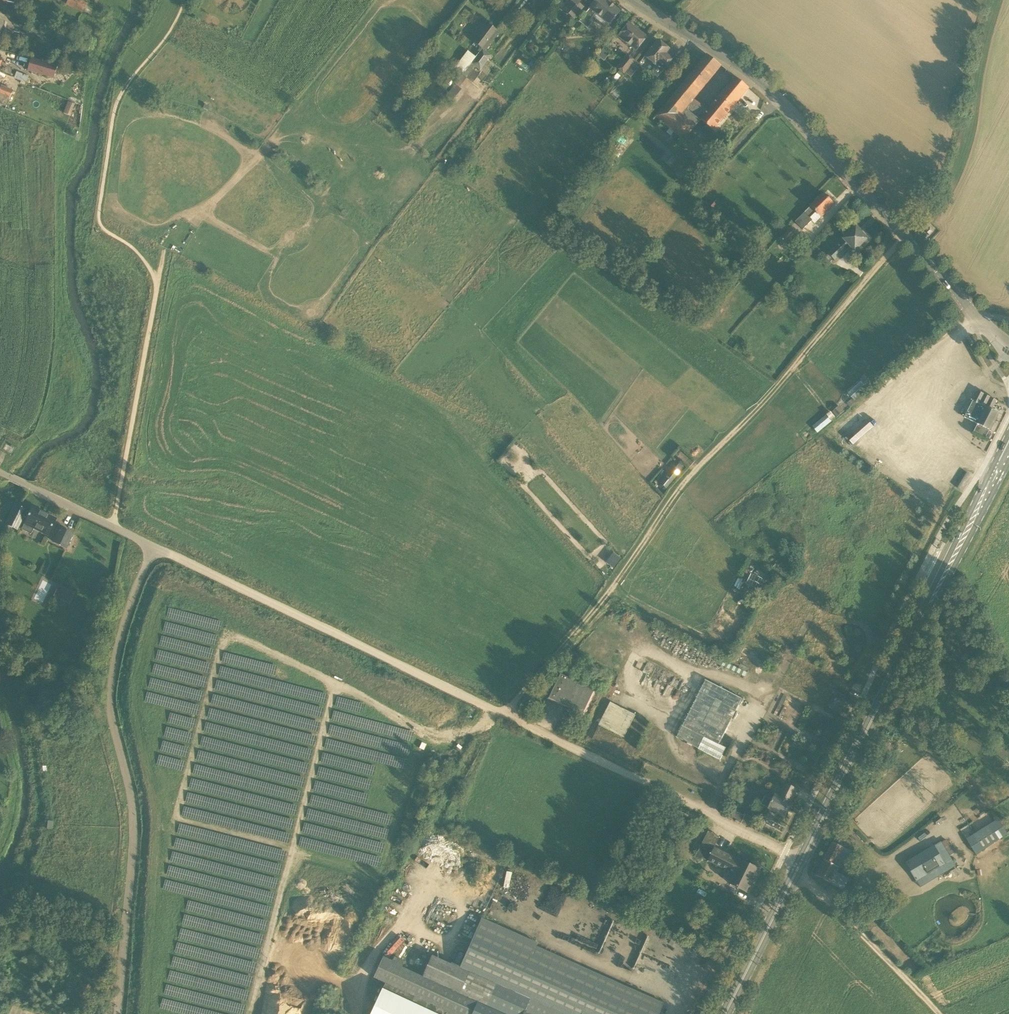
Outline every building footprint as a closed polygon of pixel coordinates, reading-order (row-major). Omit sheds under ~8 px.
[(87,4),(80,0),(67,0),(66,4),(82,12),(87,4)] [(562,10),(574,19),(583,9),(577,4),(581,0),(570,0),(562,10)] [(609,24),(620,12),(605,0),(595,0),(589,8),(579,21),(587,28),(592,22),(589,20),(595,13),(609,24)] [(636,51),(646,37),(628,23),(618,36),(636,51)] [(474,44),(481,50),(496,30),(488,24),(474,44)] [(475,68),(480,72),(488,61),(491,56),(485,51),(499,32),(496,30),(481,50),(476,57),(475,56),(461,75),(455,83),(459,86),(466,76),(472,69),(474,70),(475,68)] [(657,78),(663,70),(674,57),(668,52),(669,50),(657,40),(645,56),(657,65),(651,73),(657,78)] [(604,47),(597,55),(604,60),(609,53),(607,52),(608,50),(604,47)] [(454,69),(461,75),(475,56),(467,51),(454,69)] [(684,140),(701,119),(706,113),(693,102),(722,66),(707,54),(669,102),(657,117),(684,140)] [(617,69),(624,74),(634,61),(627,56),(617,69)] [(55,79),(59,67),(32,59),(29,71),(55,79)] [(27,83),(30,76),(18,72),(15,78),(27,83)] [(736,77),(706,113),(701,119),(705,123),(714,131),(749,88),(736,77)] [(9,98),(13,91),(0,86),(0,104),(6,106),(9,98)] [(633,100),(626,109),(633,115),(640,105),(633,100)] [(71,116),(75,104),(67,102),(63,113),(71,116)] [(829,199),(824,194),(796,221),(804,228),(812,220),(811,218),(817,212),(822,218),(834,204),(833,203),(834,202),(830,199),(829,199)] [(930,226),(926,230),(930,234),(934,230),(930,226)] [(788,240),(794,233),(788,228),(782,235),(788,240)] [(857,228),(827,256),(823,259),(828,264),(834,259),(836,261),(847,250),(844,248),(848,244),(855,251),(868,239),(867,238),(867,236),(864,233),(862,234),(857,228)] [(550,229),(546,237),(549,238),(558,244),(560,239),(562,236),(550,229)] [(943,337),(947,334),(942,328),(939,332),(943,337)] [(851,395),(857,386),(853,384),(848,392),(851,395)] [(973,401),(965,418),(978,424),(974,432),(986,438),(990,430),(991,431),(999,414),(993,410),(997,401),(978,391),(973,401)] [(824,414),(812,426),(817,432),(830,420),(824,414)] [(53,519),(29,508),(22,523),(46,535),(53,519)] [(58,528),(51,542),(63,548),(70,534),(58,528)] [(613,552),(605,562),(613,567),(621,558),(613,552)] [(65,590),(61,599),(67,602),(71,592),(65,590)] [(16,636),(15,647),(27,647),(27,637),(16,636)] [(584,715),(596,690),(561,673),(549,698),(584,715)] [(742,699),(706,680),(683,726),(704,737),(698,749),(720,760),(726,748),(719,744),(742,699)] [(613,696),(617,688),(606,683),(602,691),(613,696)] [(847,713),(853,701),(836,693),(831,705),(847,713)] [(624,737),(635,713),(609,702),(598,725),(624,737)] [(791,803),(797,790),(787,784),(781,798),(776,796),(774,800),(765,796),(761,804),(786,817),(792,804),(791,803)] [(729,808),(726,814),(742,822),(745,816),(729,808)] [(966,838),(976,853),(998,839),(988,824),(966,838)] [(709,831),(702,844),(697,841),(692,850),(697,853),(696,856),(734,874),(729,884),(748,893),(760,869),(715,847),(720,837),(709,831)] [(941,841),(905,862),(920,887),(956,866),(941,841)] [(832,883),(840,867),(839,867),(842,860),(840,859),(846,848),(833,842),(816,875),(832,883)] [(663,1003),(576,965),(535,947),(537,943),(481,919),(460,967),(551,1008),(564,1013),(659,1013),(663,1003)] [(551,1008),(460,967),(432,956),(422,977),(401,967),(404,962),(394,957),(392,961),(383,957),(374,978),(386,983),(373,1013),(548,1013),(551,1008)]
